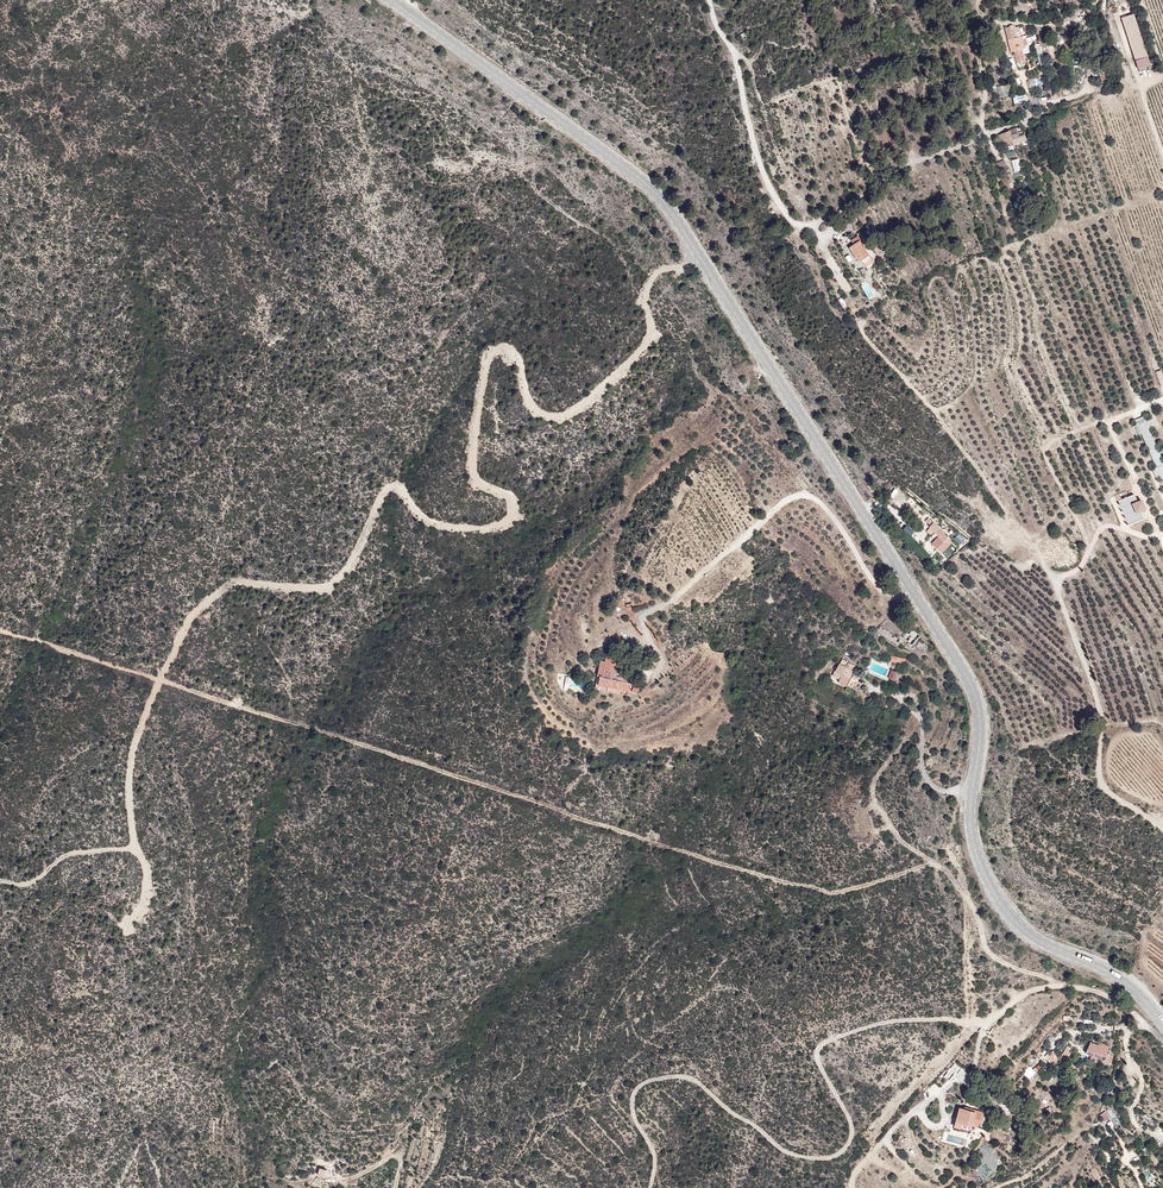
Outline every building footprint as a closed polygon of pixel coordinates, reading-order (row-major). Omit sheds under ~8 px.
[(1128,44),(1140,41),(1133,13),(1121,16),(1128,44)] [(1021,27),(1002,32),(1010,71),(1026,67),(1021,27)] [(1134,60),(1137,68),(1148,64),(1145,56),(1134,60)] [(1006,83),(996,86),(999,97),(1009,94),(1006,83)] [(1013,103),(1025,100),(1023,93),(1012,96),(1013,103)] [(1007,130),(987,136),(992,149),(1012,144),(1007,130)] [(1011,159),(1013,171),(1019,170),(1017,158),(1011,159)] [(997,169),(1006,167),(1004,160),(996,161),(997,169)] [(868,241),(856,249),(867,264),(879,257),(868,241)] [(1121,493),(1110,498),(1113,504),(1117,502),(1128,526),(1144,519),(1140,510),(1145,508),(1140,498),(1136,500),(1133,494),(1124,498),(1121,493)] [(902,530),(911,535),(914,531),(905,525),(902,530)] [(946,530),(932,547),(950,563),(966,547),(946,530)] [(895,634),(898,629),(886,619),(878,628),(887,635),(891,631),(895,634)] [(927,638),(916,626),(908,637),(919,647),(927,638)] [(628,661),(606,657),(603,688),(638,699),(640,681),(626,677),(628,661)] [(866,665),(850,657),(842,672),(860,684),(866,665)] [(888,677),(895,679),(898,671),(891,669),(888,677)] [(565,688),(585,689),(586,678),(565,677),(565,688)] [(1118,1048),(1093,1036),(1088,1053),(1111,1064),(1118,1048)] [(1068,1045),(1061,1052),(1066,1057),(1073,1050),(1068,1045)] [(1051,1063),(1058,1058),(1052,1050),(1045,1055),(1051,1063)] [(1036,1072),(1041,1066),(1038,1063),(1033,1069),(1036,1072)] [(995,1113),(963,1106),(963,1128),(989,1134),(995,1113)] [(1108,1110),(1115,1127),(1120,1125),(1112,1108),(1108,1110)] [(967,1139),(961,1138),(963,1132),(944,1128),(941,1141),(965,1146),(967,1139)] [(317,1175),(324,1177),(326,1169),(320,1166),(317,1175)]
